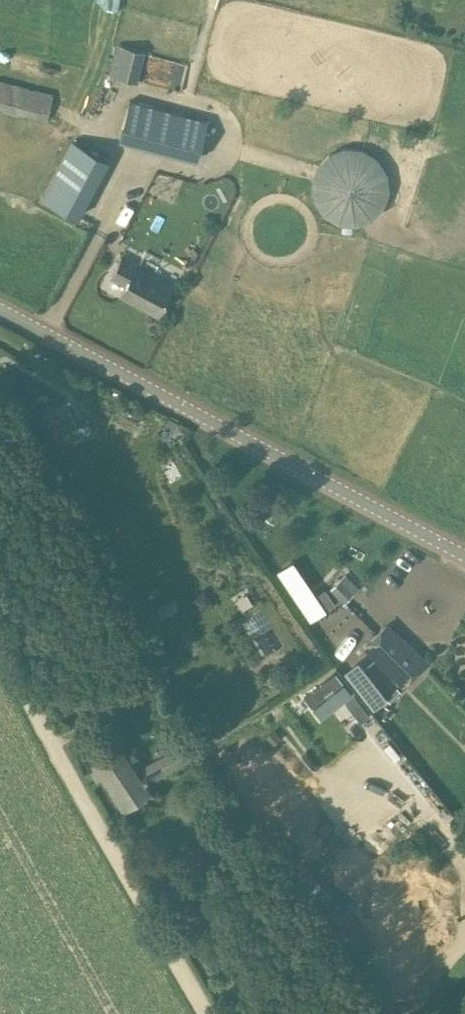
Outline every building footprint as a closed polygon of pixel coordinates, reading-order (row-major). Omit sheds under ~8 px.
[(111,70),(141,78),(149,49),(119,41),(111,70)] [(52,134),(66,75),(0,60),(0,122),(52,134)] [(206,122),(128,101),(118,140),(196,160),(206,122)] [(108,158),(73,139),(71,142),(41,199),(76,218),(108,158)] [(362,147),(345,145),(329,152),(317,165),(311,181),(314,199),(323,213),(338,222),(356,223),(372,217),(384,204),(390,188),(388,171),(378,156),(362,147)] [(139,264),(122,255),(110,278),(125,286),(120,297),(158,317),(172,289),(136,269),(139,264)] [(283,510),(273,502),(264,516),(274,523),(283,510)] [(278,570),(277,570),(311,619),(336,602),(325,587),(314,595),(298,571),(285,580),(278,570)] [(359,587),(345,573),(330,589),(343,603),(359,587)] [(428,660),(388,621),(363,646),(402,685),(428,660)] [(333,677),(314,692),(339,723),(358,708),(333,677)] [(202,752),(194,737),(169,750),(177,765),(202,752)] [(130,759),(115,738),(88,757),(122,807),(150,788),(146,783),(155,778),(138,754),(130,759)] [(263,751),(229,773),(256,813),(289,791),(263,751)] [(391,907),(376,919),(400,950),(420,934),(421,935),(422,935),(421,933),(427,929),(428,930),(428,929),(427,928),(442,917),(418,887),(404,897),(396,888),(384,898),(391,907)]
